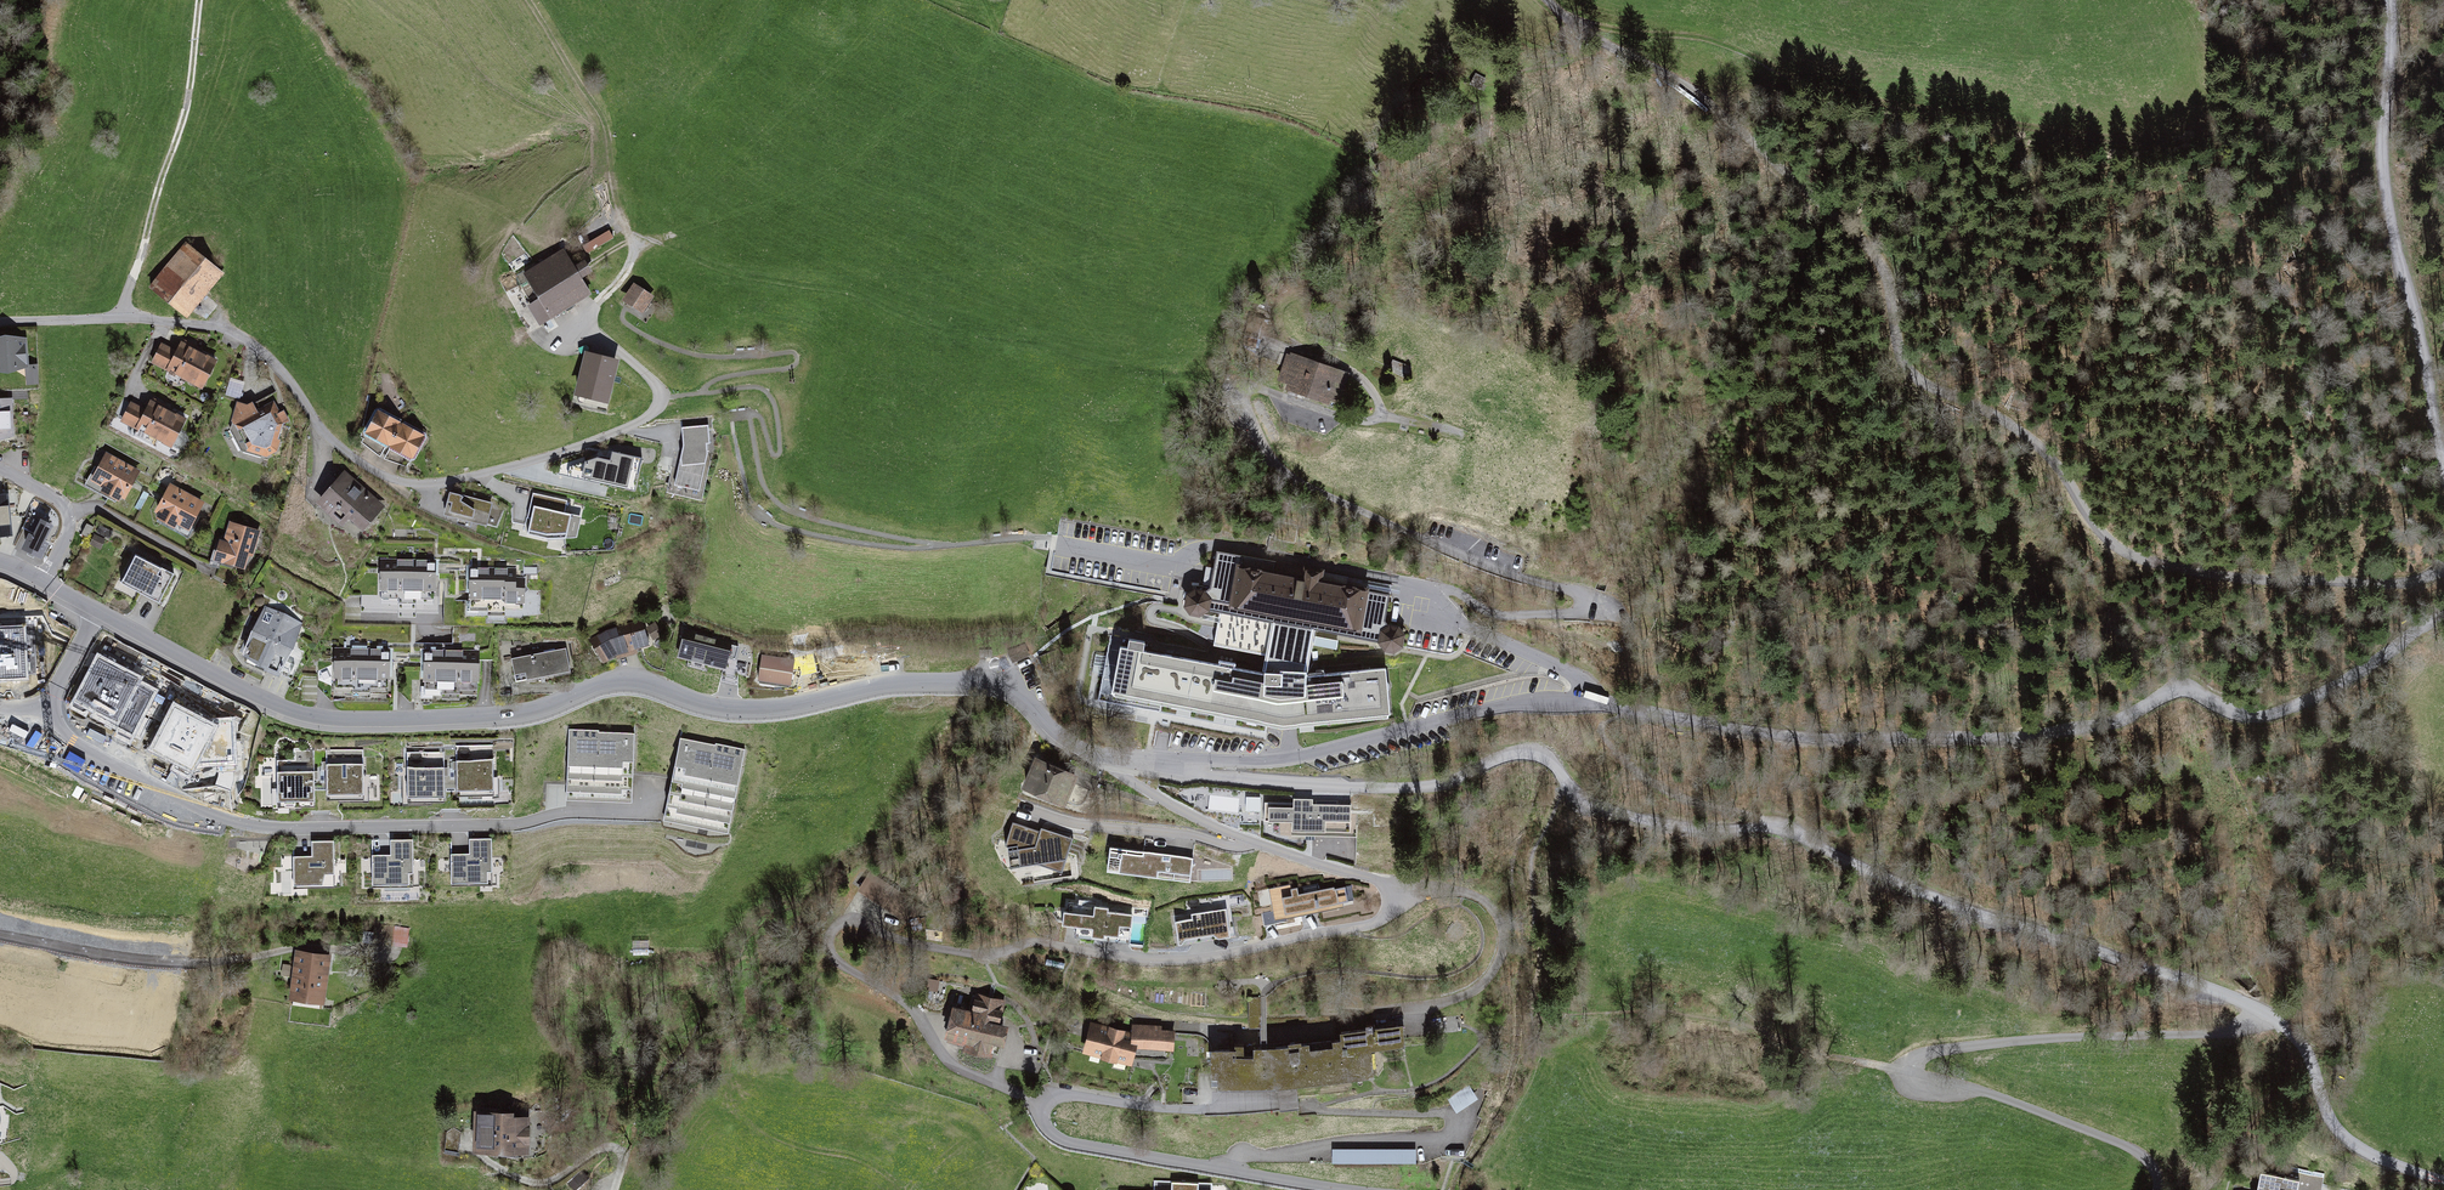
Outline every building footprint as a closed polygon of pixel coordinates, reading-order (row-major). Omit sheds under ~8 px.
[(1485,79),(1476,74),(1470,84),(1480,89),(1485,79)] [(613,237),(609,230),(583,246),(587,253),(613,237)] [(184,243),(150,287),(187,316),(222,272),(184,243)] [(589,294),(563,251),(525,273),(541,300),(531,305),(541,324),(589,294)] [(648,296),(636,288),(627,300),(639,308),(648,296)] [(1370,320),(1359,315),(1355,324),(1366,329),(1370,320)] [(1263,319),(1250,316),(1246,334),(1258,337),(1263,319)] [(0,340),(0,371),(29,368),(27,338),(0,340)] [(219,360),(183,342),(176,351),(163,344),(152,363),(205,391),(219,360)] [(1347,375),(1281,352),(1277,362),(1285,364),(1280,378),(1291,382),(1287,393),(1301,398),(1303,392),(1327,401),(1329,395),(1339,399),(1347,375)] [(615,362),(587,355),(578,392),(605,400),(615,362)] [(236,391),(240,379),(231,376),(227,388),(236,391)] [(0,398),(0,438),(16,438),(16,398),(0,398)] [(187,420),(150,401),(143,411),(130,404),(119,423),(172,450),(187,420)] [(256,406),(236,404),(230,428),(241,453),(272,462),(287,432),(275,406),(261,416),(256,406)] [(385,451),(401,423),(378,411),(371,423),(364,419),(360,437),(363,438),(361,442),(366,446),(368,442),(385,451)] [(401,423),(385,451),(402,460),(400,464),(406,466),(423,436),(401,423)] [(708,425),(681,427),(683,445),(675,483),(700,488),(708,454),(707,443),(710,443),(708,425)] [(610,459),(640,466),(642,457),(612,451),(610,459)] [(141,474),(106,455),(88,483),(124,503),(141,474)] [(640,466),(610,459),(598,456),(570,466),(568,475),(634,490),(640,466)] [(380,505),(342,472),(313,503),(351,536),(380,505)] [(204,508),(168,488),(151,516),(188,535),(204,508)] [(459,495),(450,492),(444,514),(486,524),(489,513),(459,495)] [(567,500),(536,493),(527,534),(547,538),(566,538),(571,513),(565,512),(567,500)] [(0,496),(0,537),(12,537),(11,495),(0,496)] [(52,526),(37,519),(30,535),(25,533),(18,549),(41,560),(49,545),(43,542),(52,526)] [(262,533),(229,523),(216,565),(248,575),(262,533)] [(1219,613),(1315,630),(1354,637),(1354,638),(1380,643),(1385,649),(1394,651),(1402,646),(1404,635),(1398,627),(1388,626),(1385,621),(1390,595),(1345,586),(1347,577),(1321,572),(1321,571),(1305,568),(1303,579),(1299,578),(1301,567),(1217,551),(1210,587),(1204,591),(1195,589),(1187,594),(1185,606),(1190,613),(1199,615),(1206,611),(1219,613)] [(182,572),(139,552),(122,581),(168,602),(182,572)] [(439,559),(383,559),(383,602),(438,603),(439,559)] [(525,568),(471,567),(471,609),(524,609),(525,568)] [(304,627),(264,607),(240,656),(278,677),(304,627)] [(1264,670),(1306,672),(1307,671),(1315,630),(1219,613),(1214,644),(1265,654),(1263,669),(1264,670)] [(647,623),(597,638),(605,664),(655,648),(647,623)] [(736,642),(689,630),(680,662),(728,675),(736,642)] [(1306,672),(1264,670),(1264,673),(1234,667),(1235,663),(1219,659),(1218,664),(1170,655),(1172,646),(1110,635),(1098,700),(1265,732),(1269,716),(1274,718),(1280,719),(1287,719),(1293,718),(1297,717),(1298,721),(1308,720),(1309,718),(1318,717),(1319,719),(1338,718),(1339,715),(1347,714),(1349,716),(1369,715),(1369,713),(1378,712),(1379,714),(1390,713),(1386,667),(1306,674),(1306,672)] [(1024,644),(1008,651),(1013,662),(1029,655),(1024,644)] [(1058,648),(1038,656),(1043,667),(1063,659),(1058,648)] [(1339,648),(1312,650),(1313,661),(1335,659),(1334,653),(1340,652),(1339,648)] [(570,650),(515,660),(519,682),(574,671),(570,650)] [(393,651),(336,652),(335,691),(393,691),(393,651)] [(484,651),(427,652),(426,691),(484,691),(484,651)] [(799,660),(765,654),(761,680),(795,686),(799,660)] [(634,734),(570,731),(566,798),(630,801),(634,734)] [(1125,744),(1133,745),(1134,735),(1126,735),(1125,744)] [(745,753),(682,739),(664,821),(727,834),(745,753)] [(493,746),(456,746),(457,798),(494,797),(493,746)] [(295,760),(277,761),(278,808),(314,808),(313,750),(295,751),(295,760)] [(363,750),(326,751),(327,801),(363,800),(363,750)] [(444,752),(408,752),(408,804),(444,804),(444,752)] [(1046,765),(1037,761),(1026,786),(1063,802),(1069,788),(1071,788),(1075,779),(1073,778),(1073,777),(1057,770),(1059,767),(1055,765),(1053,766),(1052,764),(1050,763),(1048,764),(1046,765)] [(1351,804),(1264,802),(1264,821),(1292,821),(1291,830),(1308,830),(1309,820),(1350,820),(1351,804)] [(1041,831),(1013,821),(1005,844),(1007,845),(1008,857),(1018,856),(1018,861),(1028,859),(1044,865),(1051,867),(1053,864),(1054,860),(1066,859),(1071,844),(1053,838),(1053,836),(1046,834),(1045,835),(1040,833),(1041,831)] [(451,856),(452,884),(492,883),(491,839),(469,840),(469,855),(451,856)] [(412,840),(392,841),(393,856),(372,857),(372,886),(413,884),(412,840)] [(333,842),(313,842),(313,856),(293,857),(294,886),(334,885),(333,842)] [(1193,857),(1110,847),(1107,868),(1157,874),(1158,870),(1191,875),(1193,857)] [(916,903),(869,873),(859,888),(906,919),(916,903)] [(1285,889),(1269,892),(1275,924),(1288,921),(1287,917),(1339,907),(1335,888),(1334,888),(1334,886),(1318,889),(1317,883),(1302,886),(1304,893),(1298,894),(1297,887),(1292,888),(1292,884),(1284,885),(1285,889)] [(1078,903),(1069,901),(1068,911),(1063,910),(1062,923),(1076,925),(1075,932),(1104,936),(1104,932),(1130,935),(1132,914),(1133,913),(1108,910),(1108,906),(1095,905),(1096,900),(1079,898),(1078,903)] [(1235,934),(1231,907),(1174,916),(1178,943),(1235,934)] [(921,928),(919,919),(911,921),(914,930),(921,928)] [(414,931),(388,926),(383,945),(410,950),(414,931)] [(331,955),(300,951),(291,1004),(322,1007),(331,955)] [(1007,1062),(1020,1003),(978,994),(974,1011),(955,1007),(948,1042),(970,1047),(969,1054),(1007,1062)] [(1127,1063),(1134,1031),(1093,1021),(1085,1052),(1127,1063)] [(1178,1064),(1181,1031),(1138,1028),(1135,1060),(1178,1064)] [(1410,1040),(1410,1030),(1335,1032),(1336,1046),(1214,1050),(1215,1083),(1376,1077),(1375,1041),(1410,1040)] [(1456,1106),(1478,1094),(1472,1084),(1450,1095),(1456,1106)] [(529,1116),(476,1114),(473,1152),(527,1154),(529,1116)] [(2262,1171),(2257,1189),(2320,1189),(2324,1173),(2291,1166),(2289,1177),(2262,1171)]
